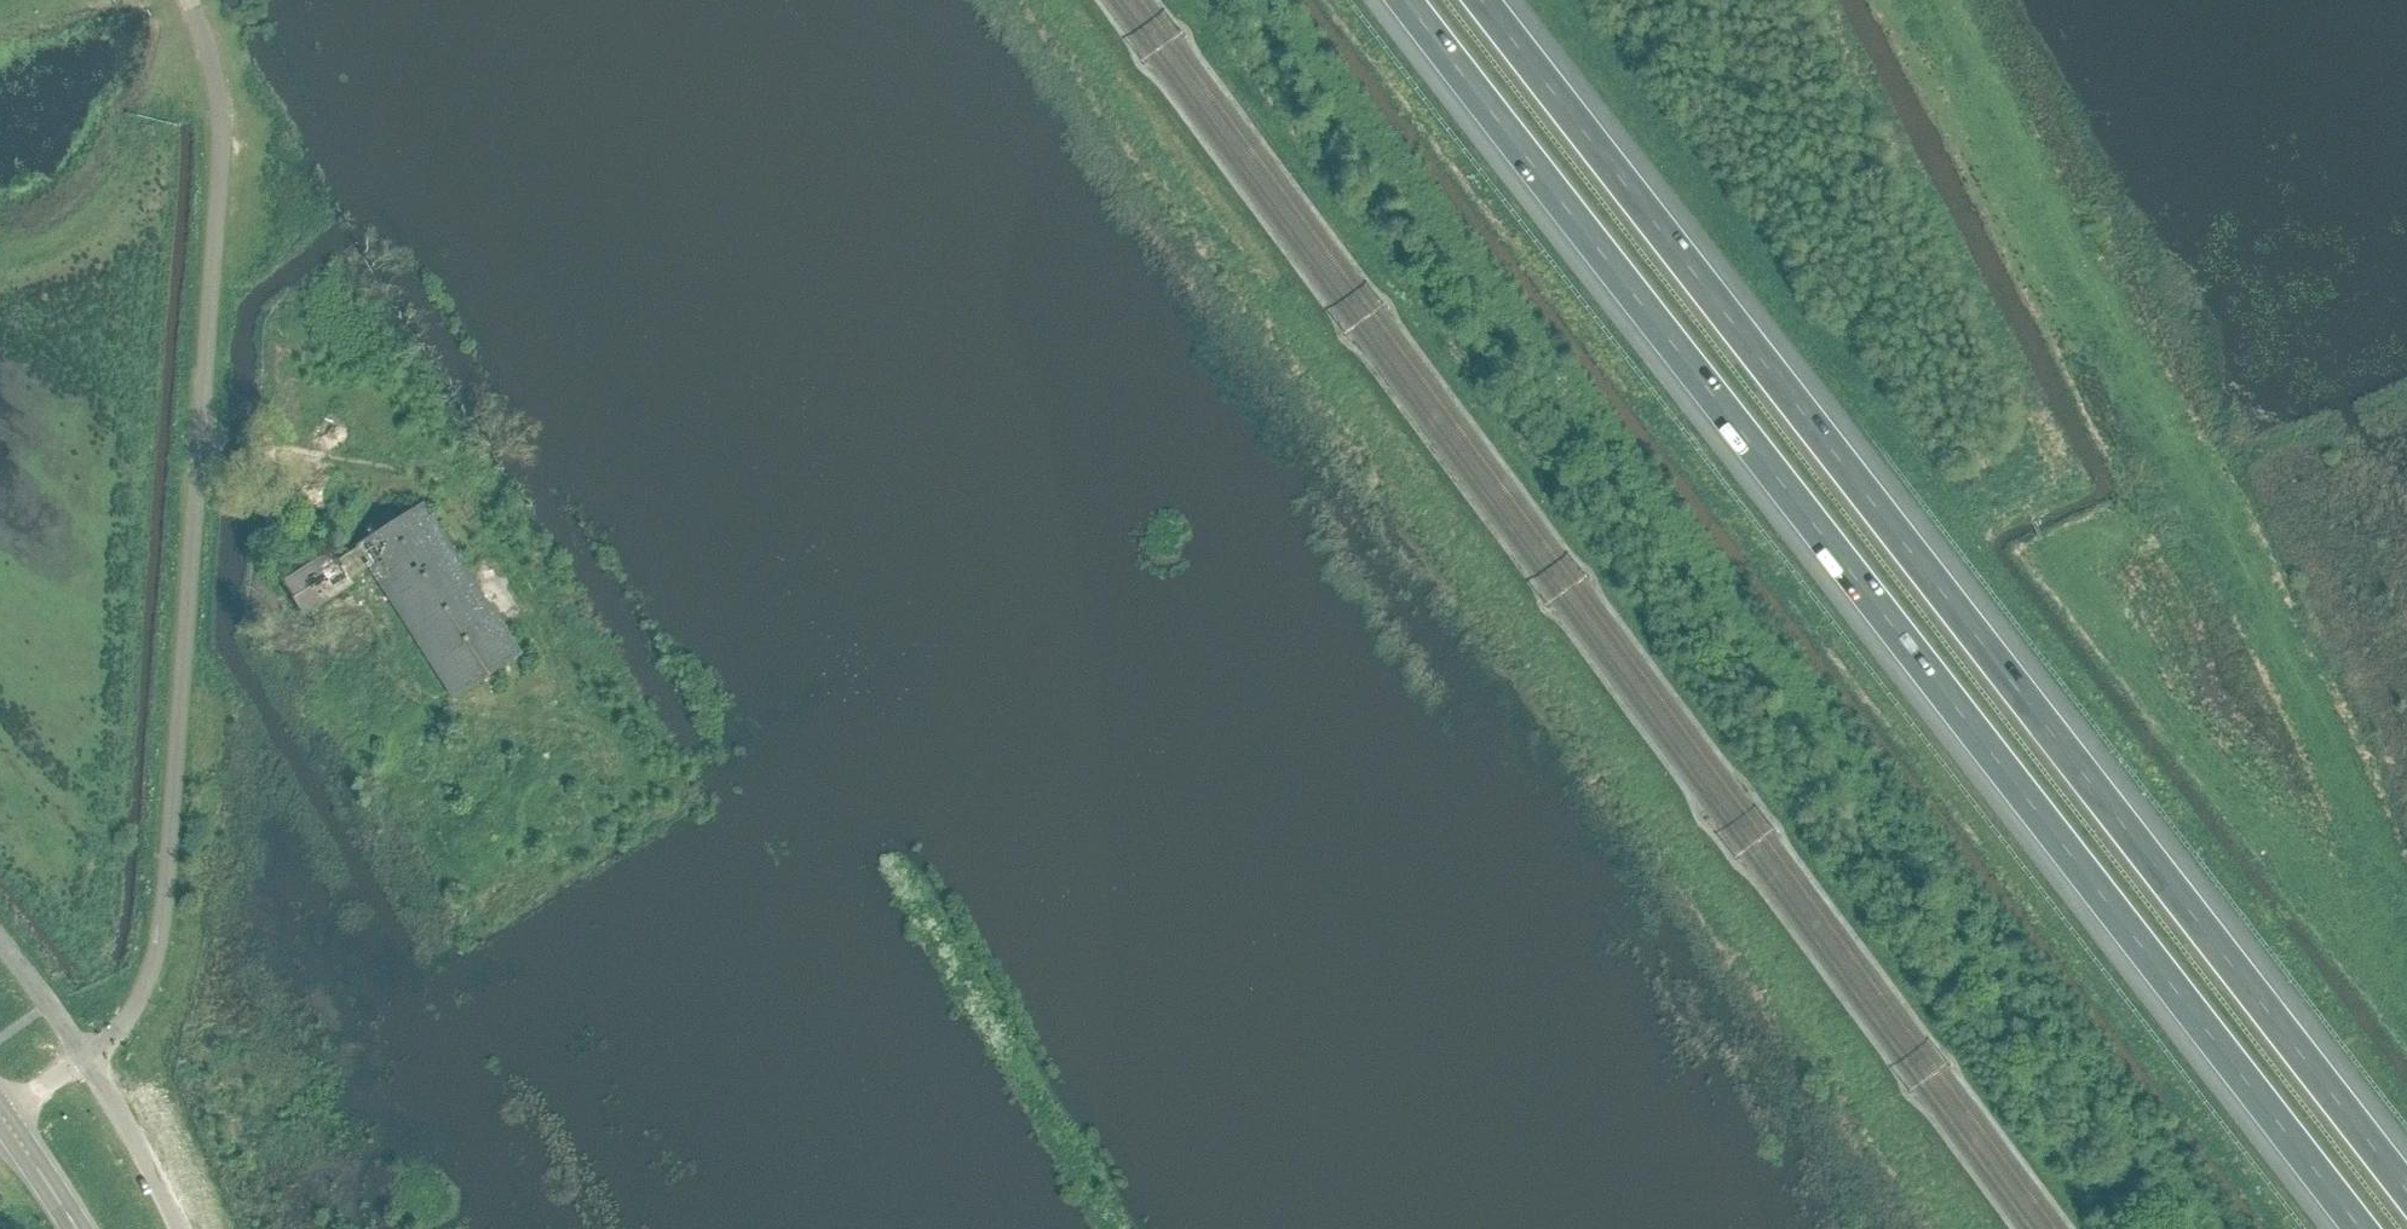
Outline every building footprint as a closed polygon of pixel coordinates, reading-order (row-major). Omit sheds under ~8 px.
[(334,561),(328,553),(282,583),(302,614),(349,584),(346,580),(367,567),(451,698),(519,654),(422,503),(355,546),(356,547),(334,561)]
